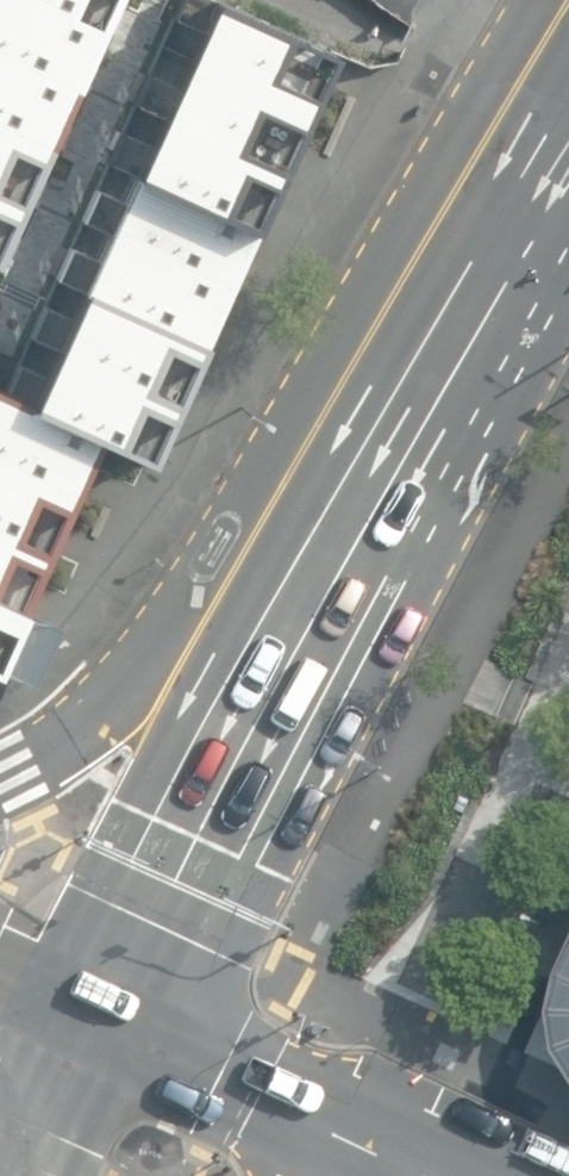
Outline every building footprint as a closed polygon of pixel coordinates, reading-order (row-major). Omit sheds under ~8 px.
[(329,34),(249,0),(168,0),(165,6),(196,19),(173,74),(144,62),(132,91),(160,104),(146,137),(121,126),(111,148),(136,158),(119,198),(91,186),(81,209),(108,221),(97,247),(64,233),(50,266),(79,278),(66,307),(42,296),(30,325),(58,337),(45,366),(16,353),(5,380),(0,378),(0,650),(94,430),(149,454),(329,34)] [(106,0),(0,0),(0,227),(106,0)] [(561,975),(553,1012),(559,1055),(565,1065),(568,1071),(568,958),(561,975)]
